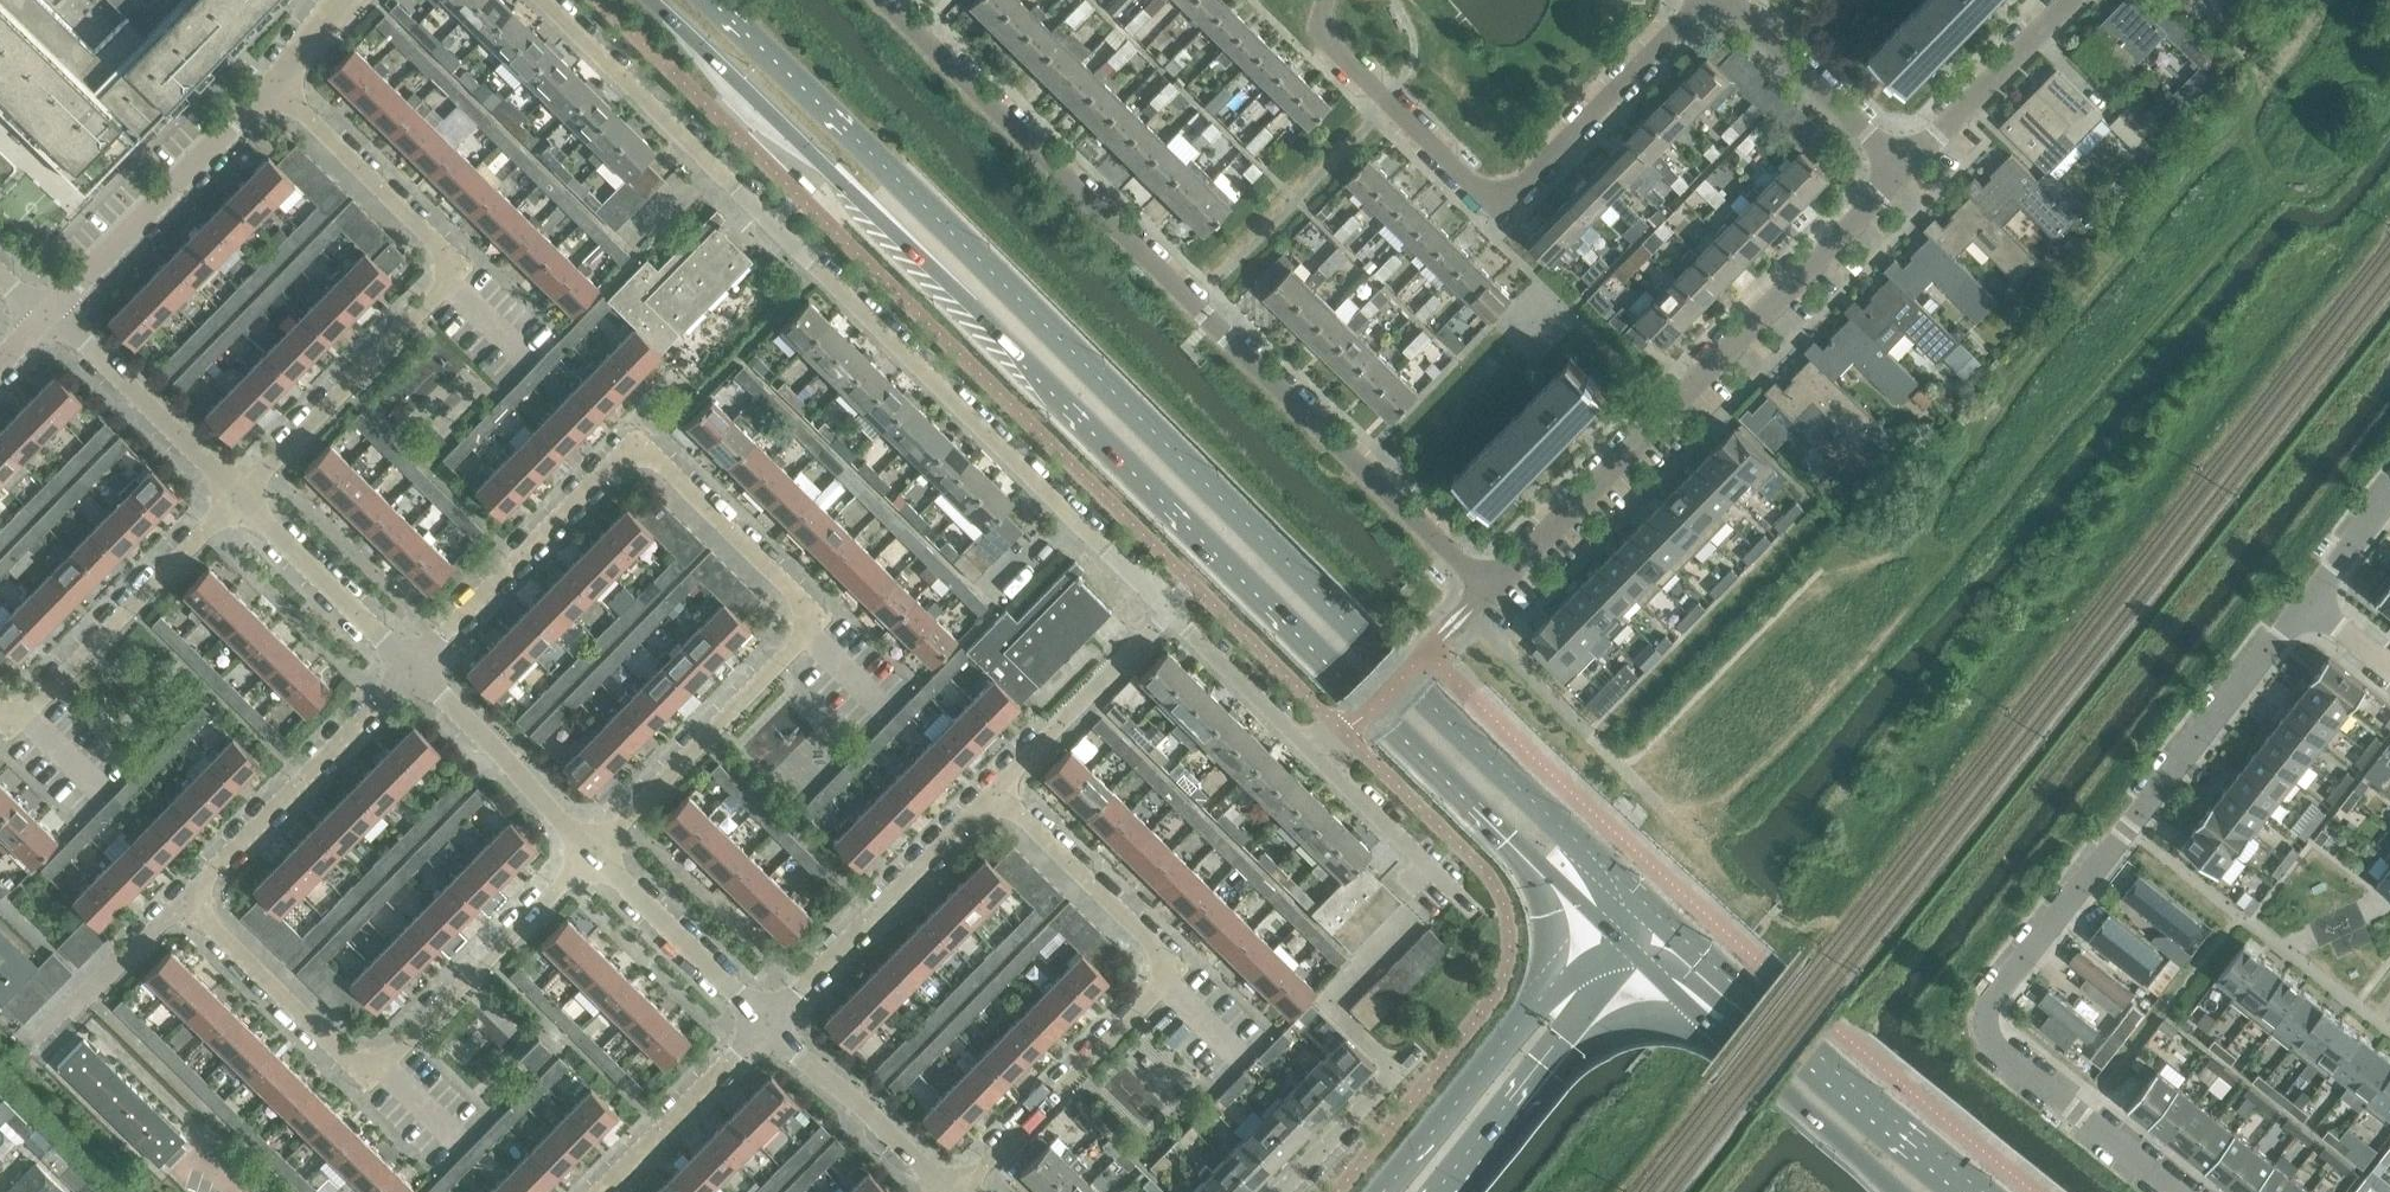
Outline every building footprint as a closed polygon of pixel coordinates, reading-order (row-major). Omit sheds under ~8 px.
[(63,155),(57,162),(84,188),(90,182),(97,175),(113,158),(150,121),(165,105),(175,95),(190,80),(192,78),(215,54),(226,43),(242,27),(251,17),(267,1),(268,0),(186,0),(173,13),(150,37),(128,15),(93,50),(41,0),(0,0),(0,94),(63,155)] [(463,17),(480,0),(446,0),(463,17)] [(484,37),(511,9),(503,0),(480,0),(463,17),(464,18),(484,37)] [(1015,0),(973,0),(969,4),(991,25),(1015,0)] [(1020,0),(1015,0),(991,25),(1012,45),(1038,18),(1045,11),(1036,2),(1029,9),(1020,0)] [(1087,0),(1081,0),(1074,7),(1083,16),(1094,6),(1087,0)] [(1104,7),(1113,15),(1127,0),(1111,0),(1104,7)] [(1148,0),(1139,0),(1127,12),(1133,17),(1142,8),(1149,1),(1148,0)] [(1205,26),(1227,4),(1223,0),(1191,0),(1185,6),(1205,26)] [(1964,29),(1934,0),(1923,0),(1873,52),(1872,51),(1872,52),(1890,70),(1889,71),(1895,77),(1896,76),(1908,88),(1909,87),(1908,87),(1932,63),(1936,65),(1942,54),(1941,53),(1964,29)] [(1964,29),(1988,5),(1992,7),(1996,0),(1934,0),(1964,29)] [(2134,0),(2126,0),(2102,24),(2138,59),(2166,31),(2134,0)] [(397,2),(390,9),(403,22),(410,15),(397,2)] [(1227,4),(1205,26),(1225,46),(1247,24),(1227,4)] [(1073,27),(1083,16),(1074,7),(1064,18),(1073,27)] [(1142,8),(1133,17),(1142,26),(1151,17),(1142,8)] [(503,56),(503,57),(504,57),(532,28),(531,28),(511,9),(484,37),(503,56)] [(386,34),(395,25),(384,14),(376,24),(386,34)] [(1142,26),(1133,17),(1124,26),(1133,35),(1142,26)] [(1050,30),(1038,18),(1012,45),(1033,66),(1060,39),(1066,32),(1057,23),(1050,30)] [(418,23),(411,30),(421,40),(430,31),(420,21),(418,23)] [(1235,55),(1246,65),(1267,43),(1247,24),(1225,46),(1216,55),(1226,64),(1235,55)] [(2111,87),(2138,59),(2102,24),(2075,52),(2111,87)] [(505,57),(524,77),(552,49),(532,29),(533,29),(532,28),(504,57),(504,58),(505,57)] [(2208,59),(2210,56),(2186,33),(2176,44),(2200,67),(2212,78),(2220,70),(2208,59)] [(1194,35),(1173,57),(1182,65),(1203,44),(1194,35)] [(1081,60),(1060,39),(1033,66),(1054,87),(1081,60)] [(1136,48),(1127,39),(1117,49),(1126,58),(1136,48)] [(451,55),(438,42),(431,50),(444,62),(451,55)] [(1246,65),(1266,85),(1287,63),(1270,47),(1267,43),(1246,65)] [(1722,43),(1708,57),(1719,67),(1721,64),(1720,64),(1731,53),(1722,43)] [(416,45),(407,54),(417,64),(426,55),(416,45)] [(349,93),(374,67),(354,48),(354,47),(353,46),(327,73),(328,73),(329,73),(349,93)] [(1721,64),(1719,67),(1729,78),(1749,57),(1738,46),(1731,53),(1720,64),(1721,64)] [(572,68),(552,49),(524,77),(544,96),(544,97),(573,68),(572,68)] [(1116,68),(1126,58),(1117,49),(1107,60),(1116,68)] [(1162,51),(1156,57),(1165,66),(1170,59),(1162,51)] [(436,65),(426,55),(417,64),(427,74),(436,65)] [(1729,78),(1719,67),(1708,57),(1688,78),(1709,99),(1716,106),(1736,85),(1730,79),(1730,78),(1729,78)] [(1749,57),(1729,78),(1730,78),(1730,79),(1736,85),(1740,88),(1760,68),(1749,57)] [(1071,103),(1075,107),(1102,80),(1108,74),(1098,65),(1092,71),(1081,60),(1054,87),(1071,103)] [(1266,85),(1286,105),(1308,83),(1287,63),(1266,85)] [(394,87),(374,67),(349,93),(369,112),(394,87)] [(545,97),(565,117),(593,88),(573,69),(573,68),(544,97),(545,98),(545,97)] [(1740,88),(1750,99),(1771,78),(1760,68),(1740,88)] [(459,77),(472,90),(479,82),(467,70),(459,77)] [(2093,105),(2057,70),(2030,98),(2066,133),(2093,105)] [(1183,83),(1176,77),(1171,82),(1178,88),(1183,83)] [(1690,119),(1709,99),(1688,78),(1668,98),(1690,119)] [(1762,110),(1782,90),(1771,78),(1750,99),(1762,110)] [(1171,82),(1169,79),(1159,90),(1168,98),(1178,88),(1171,82)] [(1123,101),(1102,80),(1075,107),(1096,128),(1123,101)] [(485,102),(492,95),(479,82),(472,90),(485,102)] [(1328,103),(1308,83),(1286,105),(1307,125),(1328,103)] [(447,93),(457,104),(466,94),(456,84),(447,93)] [(369,112),(389,132),(414,107),(394,87),(369,112)] [(1232,96),(1223,87),(1214,96),(1223,105),(1232,96)] [(584,136),(585,137),(613,108),(616,105),(603,92),(600,95),(593,88),(565,117),(585,136),(584,136)] [(1158,109),(1168,98),(1159,90),(1149,100),(1158,109)] [(466,94),(457,104),(467,113),(476,105),(466,94)] [(1214,114),(1223,105),(1214,96),(1205,105),(1214,114)] [(505,97),(492,110),(513,130),(520,123),(507,110),(513,105),(505,97)] [(1648,118),(1670,139),(1690,119),(1668,98),(1648,118)] [(2074,141),(2066,133),(2030,98),(2002,125),(2047,169),(2074,141)] [(1117,149),(1144,122),(1123,101),(1096,128),(1117,149)] [(2120,114),(2144,137),(2154,127),(2130,103),(2120,114)] [(414,107),(389,132),(410,152),(435,127),(414,107)] [(597,165),(605,156),(633,128),(613,109),(614,108),(613,108),(585,137),(586,137),(596,147),(588,156),(597,165)] [(1740,114),(1731,123),(1740,132),(1750,123),(1740,114)] [(2154,147),(2144,137),(2120,114),(2110,124),(2134,147),(2136,145),(2146,155),(2154,147)] [(1657,152),(1670,139),(1648,118),(1628,138),(1650,160),(1663,173),(1662,174),(1672,183),(1681,174),(1657,152)] [(1221,130),(1211,121),(1201,131),(1211,140),(1221,130)] [(1165,142),(1144,122),(1117,149),(1139,169),(1165,142)] [(525,142),(533,135),(520,123),(513,130),(525,142)] [(1731,141),(1740,132),(1731,123),(1722,132),(1731,141)] [(497,124),(488,133),(498,143),(507,134),(497,124)] [(410,152),(430,172),(455,147),(435,127),(410,152)] [(1273,135),(1264,127),(1255,136),(1264,145),(1273,135)] [(1746,137),(1756,147),(1766,137),(1755,127),(1746,137)] [(625,176),(626,177),(634,169),(644,159),(655,149),(653,147),(653,148),(633,128),(605,156),(625,176)] [(1201,151),(1211,140),(1201,131),(1191,142),(1201,151)] [(517,144),(507,134),(498,143),(508,153),(517,144)] [(1255,154),(1264,145),(1255,136),(1246,145),(1255,154)] [(1746,157),(1756,147),(1746,137),(1736,147),(1746,157)] [(1639,171),(1650,160),(1628,138),(1608,158),(1630,180),(1637,186),(1646,177),(1639,171)] [(1160,190),(1186,163),(1165,142),(1139,169),(1160,190)] [(1714,159),(1722,150),(1714,142),(1705,151),(1714,159)] [(296,143),(276,164),(286,174),(306,153),(296,143)] [(1830,176),(1811,158),(1803,150),(1802,150),(1800,147),(1796,144),(1787,152),(1794,159),(1782,171),(1809,198),(1830,176)] [(455,147),(430,172),(450,192),(475,167),(455,147)] [(540,157),(553,169),(560,161),(548,149),(540,157)] [(306,153),(286,174),(295,182),(297,184),(317,163),(306,153)] [(1971,194),(1994,216),(2013,196),(2057,240),(2079,218),(2054,195),(2011,153),(1981,183),(1975,177),(1964,188),(1971,194)] [(286,174),(276,164),(268,156),(267,157),(268,157),(248,177),(274,202),(293,182),(294,183),(295,182),(286,174)] [(1349,179),(1349,180),(1369,199),(1369,200),(1391,178),(1370,157),(1349,179)] [(1191,158),(1186,163),(1160,190),(1181,211),(1207,184),(1212,179),(1191,158)] [(1618,193),(1630,180),(1608,158),(1588,179),(1610,200),(1623,213),(1622,214),(1632,224),(1641,216),(1641,215),(1618,193)] [(665,179),(644,159),(634,169),(654,189),(665,179)] [(566,182),(573,174),(560,161),(553,169),(566,182)] [(1243,171),(1252,180),(1252,181),(1262,171),(1252,162),(1243,171)] [(297,184),(307,194),(327,173),(317,163),(297,184)] [(537,164),(528,173),(539,183),(547,174),(537,164)] [(450,192),(471,212),(496,187),(475,167),(450,192)] [(654,189),(634,169),(626,177),(624,179),(644,199),(654,189)] [(1761,192),(1788,219),(1809,198),(1782,171),(1761,192)] [(337,183),(327,173),(307,194),(317,203),(337,183)] [(558,184),(547,174),(539,183),(549,193),(558,184)] [(1690,183),(1681,174),(1672,183),(1682,192),(1690,183)] [(254,222),(274,202),(248,177),(228,198),(254,222)] [(1378,208),(1390,219),(1411,198),(1391,178),(1369,200),(1369,199),(1362,206),(1371,215),(1378,208)] [(1705,178),(1696,188),(1706,198),(1716,188),(1705,178)] [(624,179),(614,189),(634,209),(644,199),(624,179)] [(1212,179),(1207,184),(1181,211),(1202,232),(1229,205),(1234,199),(1212,179)] [(1599,212),(1610,200),(1588,179),(1568,199),(1597,227),(1605,218),(1599,212)] [(347,193),(337,183),(317,203),(318,205),(327,213),(347,193)] [(2089,208),(2065,184),(2054,195),(2079,218),(2089,208)] [(1767,240),(1788,219),(1761,192),(1762,191),(1755,185),(1746,194),(1753,201),(1741,213),(1740,214),(1767,240)] [(496,187),(471,212),(491,232),(516,206),(496,187)] [(1726,198),(1716,188),(1706,198),(1717,208),(1726,198)] [(581,197),(594,210),(601,202),(588,189),(581,197)] [(624,219),(634,209),(614,189),(604,199),(624,219)] [(2039,259),(1994,216),(1971,194),(1942,224),(1935,217),(1924,228),(1931,235),(1931,234),(1954,257),(1955,256),(1973,237),(2018,281),(2039,259)] [(228,198),(208,218),(234,243),(254,222),(228,198)] [(342,228),(342,229),(362,208),(352,198),(332,218),(342,228)] [(1411,198),(1390,219),(1409,239),(1410,239),(1431,217),(1411,198)] [(604,199),(601,202),(594,210),(614,229),(624,219),(604,199)] [(1597,227),(1568,199),(1549,219),(1571,241),(1577,247),(1585,239),(1579,232),(1590,221),(1596,227),(1597,227)] [(569,213),(579,223),(588,214),(578,204),(569,213)] [(308,216),(316,224),(327,213),(318,205),(308,216)] [(491,232),(511,252),(536,226),(516,206),(491,232)] [(1324,206),(1317,213),(1323,220),(1331,212),(1324,206)] [(1747,261),(1767,240),(1740,214),(1741,213),(1734,206),(1725,215),(1732,222),(1720,235),(1747,261)] [(1658,226),(1664,220),(1667,217),(1669,215),(1660,207),(1650,218),(1658,226)] [(362,208),(342,229),(352,238),(372,218),(362,208)] [(657,268),(647,258),(607,299),(612,304),(635,326),(661,352),(752,259),(720,227),(722,224),(720,222),(725,217),(716,209),(657,268)] [(588,214),(579,223),(590,233),(599,224),(588,214)] [(1354,215),(1345,224),(1353,232),(1362,223),(1354,215)] [(1649,225),(1641,216),(1632,224),(1641,233),(1649,225)] [(1418,248),(1430,259),(1451,237),(1431,217),(1410,239),(1409,239),(1403,246),(1412,254),(1418,248)] [(234,243),(208,218),(188,238),(214,263),(234,243)] [(321,229),(331,239),(342,228),(332,218),(321,229)] [(352,238),(362,248),(383,228),(372,218),(352,238)] [(1559,253),(1571,241),(1549,219),(1528,240),(1550,261),(1557,268),(1565,259),(1559,253)] [(1655,230),(1665,240),(1674,230),(1664,220),(1658,226),(1655,230)] [(1336,233),(1344,242),(1353,232),(1345,224),(1336,233)] [(511,252),(532,272),(556,246),(536,226),(511,252)] [(362,248),(365,251),(373,258),(393,238),(383,228),(362,248)] [(1665,240),(1655,230),(1643,242),(1653,252),(1665,240)] [(1955,256),(1954,257),(1931,234),(1931,235),(1902,264),(1895,258),(1885,269),(1891,275),(1892,275),(1914,297),(1915,297),(1933,278),(1978,321),(1999,300),(1955,256)] [(1726,282),(1747,261),(1720,235),(1699,256),(1726,282)] [(297,244),(288,236),(278,246),(287,255),(297,244)] [(1451,237),(1430,259),(1449,278),(1450,279),(1472,257),(1451,237)] [(188,238),(169,258),(194,283),(214,263),(188,238)] [(393,238),(373,258),(365,251),(364,252),(354,263),(349,258),(340,267),(345,272),(370,297),(390,277),(391,276),(387,272),(402,255),(404,257),(405,255),(391,242),(394,239),(393,238)] [(620,263),(629,254),(618,244),(610,253),(620,263)] [(276,265),(287,255),(278,246),(268,257),(276,265)] [(577,266),(556,246),(532,272),(552,291),(577,266)] [(1339,246),(1329,257),(1338,266),(1348,256),(1339,246)] [(1584,256),(1593,265),(1601,257),(1592,248),(1584,256)] [(1705,303),(1726,282),(1699,256),(1691,248),(1681,258),(1689,266),(1678,277),(1705,303)] [(292,260),(301,269),(311,259),(302,249),(292,260)] [(1264,273),(1275,284),(1292,267),(1293,268),(1296,265),(1284,252),(1264,273)] [(1394,254),(1385,263),(1393,271),(1402,262),(1394,254)] [(1329,257),(1319,267),(1327,275),(1328,276),(1338,266),(1329,257)] [(1459,287),(1470,299),(1492,277),(1472,257),(1450,279),(1449,278),(1443,285),(1452,294),(1459,287)] [(1602,273),(1610,265),(1601,257),(1593,265),(1602,273)] [(169,258),(149,279),(174,304),(194,283),(169,258)] [(1637,269),(1627,258),(1614,271),(1625,282),(1637,269)] [(1371,259),(1365,266),(1371,272),(1377,265),(1371,259)] [(291,279),(301,269),(292,260),(282,270),(291,279)] [(1375,272),(1384,281),(1393,271),(1385,263),(1375,272)] [(597,285),(597,286),(577,266),(552,291),(572,311),(571,312),(572,312),(598,286),(597,285)] [(336,281),(325,292),(350,317),(370,297),(345,272),(340,267),(331,276),(336,281)] [(1292,267),(1275,284),(1266,294),(1287,315),(1314,288),(1327,275),(1319,267),(1306,280),(1293,268),(1292,267)] [(1959,340),(1915,297),(1914,297),(1892,275),(1891,275),(1862,305),(1855,299),(1845,310),(1851,316),(1852,315),(1875,338),(1875,337),(1885,348),(1904,329),(1938,362),(1959,340)] [(257,285),(248,276),(238,287),(247,295),(257,285)] [(1513,297),(1492,277),(1470,299),(1491,319),(1513,297)] [(1678,277),(1657,298),(1685,324),(1705,303),(1678,277)] [(154,324),(174,304),(149,279),(129,299),(154,324)] [(237,306),(247,295),(238,287),(228,297),(237,306)] [(1335,309),(1314,288),(1287,315),(1309,336),(1335,309)] [(1381,288),(1372,298),(1381,307),(1390,297),(1381,288)] [(1611,301),(1598,288),(1588,298),(1603,313),(1611,305),(1611,301)] [(252,301),(261,310),(271,299),(262,290),(252,301)] [(325,292),(305,313),(330,338),(350,317),(325,292)] [(1434,293),(1424,302),(1433,311),(1442,302),(1434,293)] [(602,314),(612,304),(607,299),(603,295),(592,305),(602,314)] [(1381,307),(1372,298),(1362,308),(1370,316),(1371,317),(1381,307)] [(1685,324),(1657,298),(1637,319),(1626,309),(1619,309),(1609,319),(1621,331),(1622,329),(1642,348),(1654,337),(1663,346),(1685,324)] [(135,344),(154,324),(129,299),(109,319),(108,320),(134,345),(135,344)] [(781,329),(801,348),(829,320),(809,300),(808,299),(780,328),(781,329)] [(251,320),(261,310),(252,301),(242,311),(251,320)] [(1415,311),(1424,320),(1433,311),(1424,302),(1415,311)] [(1347,321),(1335,309),(1309,336),(1330,357),(1356,329),(1370,316),(1362,308),(1361,307),(1347,321)] [(330,338),(305,313),(285,333),(310,358),(330,338)] [(1812,356),(1812,357),(1835,379),(1835,378),(1854,359),(1898,402),(1919,381),(1885,348),(1875,337),(1875,338),(1852,315),(1851,316),(1822,346),(1815,339),(1805,350),(1811,357),(1812,356)] [(217,326),(208,317),(198,327),(207,336),(217,326)] [(829,320),(801,348),(821,367),(821,368),(849,339),(848,339),(829,320)] [(573,325),(562,336),(572,345),(582,334),(573,325)] [(660,353),(661,352),(635,326),(634,327),(615,347),(640,372),(660,352),(660,353)] [(1960,326),(1955,326),(1951,331),(1957,337),(1964,330),(1960,326)] [(197,346),(207,336),(198,327),(188,337),(197,346)] [(1351,377),(1377,350),(1356,329),(1330,357),(1351,377)] [(1423,329),(1413,339),(1422,347),(1432,338),(1423,329)] [(212,341),(221,350),(231,340),(222,331),(212,341)] [(285,333),(265,353),(269,357),(290,378),(310,358),(285,333)] [(1466,344),(1465,344),(1457,335),(1448,344),(1458,353),(1466,344)] [(552,346),(561,355),(572,345),(562,336),(552,346)] [(850,340),(849,339),(821,368),(822,369),(822,368),(842,388),(869,360),(850,340)] [(1422,347),(1413,339),(1402,349),(1412,358),(1422,347)] [(211,360),(221,350),(212,341),(202,351),(211,360)] [(1979,361),(1959,341),(1943,357),(1956,369),(1960,366),(1968,373),(1979,361)] [(595,368),(620,393),(640,372),(615,347),(595,368)] [(1398,371),(1377,350),(1351,377),(1372,398),(1398,371)] [(290,378),(269,357),(265,353),(245,373),(271,398),(290,378)] [(769,366),(755,353),(748,360),(761,374),(769,366)] [(1835,379),(1812,357),(1812,356),(1811,357),(1782,386),(1776,380),(1765,391),(1769,395),(1754,411),(1749,407),(1740,416),(1756,431),(1781,406),(1798,423),(1803,424),(1808,422),(1822,408),(1858,443),(1879,421),(1835,378),(1835,379)] [(158,368),(167,377),(177,367),(168,358),(158,368)] [(1570,360),(1513,417),(1549,452),(1573,428),(1577,430),(1583,420),(1582,419),(1605,395),(1606,395),(1594,383),(1595,382),(1589,376),(1588,377),(1570,359),(1569,360),(1570,360)] [(861,407),(862,408),(890,379),(889,379),(869,360),(842,388),(861,407)] [(533,366),(523,377),(532,385),(542,375),(533,366)] [(745,385),(754,376),(743,366),(734,375),(745,385)] [(600,413),(620,393),(595,368),(575,388),(600,413)] [(1420,392),(1398,371),(1372,398),(1393,419),(1420,392)] [(192,380),(182,372),(172,382),(181,391),(192,380)] [(55,375),(35,395),(60,420),(80,400),(81,400),(81,399),(55,373),(54,374),(55,375)] [(251,419),(271,398),(245,373),(225,394),(251,419)] [(439,411),(437,414),(454,425),(474,392),(444,373),(426,403),(439,411)] [(512,387),(521,396),(532,385),(523,377),(512,387)] [(862,409),(863,408),(882,428),(910,399),(890,380),(891,380),(890,379),(862,408),(862,409)] [(789,401),(796,393),(784,381),(776,388),(789,401)] [(1940,383),(1930,394),(1939,402),(1949,391),(1940,383)] [(555,408),(580,433),(600,413),(575,388),(555,408)] [(1921,388),(1912,397),(1923,409),(1932,400),(1921,388)] [(809,406),(796,393),(789,401),(802,413),(809,406)] [(232,439),(231,439),(251,419),(225,394),(206,414),(205,413),(204,414),(231,440),(232,439)] [(41,440),(60,420),(35,395),(15,415),(41,440)] [(765,405),(775,415),(784,406),(774,396),(765,405)] [(687,425),(687,424),(707,444),(732,418),(712,399),(713,398),(712,397),(686,424),(687,425)] [(902,447),(902,448),(931,419),(930,418),(930,419),(910,399),(882,428),(902,447)] [(784,406),(775,415),(785,425),(794,416),(784,406)] [(482,418),(492,426),(501,417),(492,408),(482,418)] [(560,453),(580,433),(555,408),(535,429),(560,453)] [(361,411),(361,412),(352,420),(362,431),(372,422),(361,411)] [(707,444),(727,464),(752,438),(759,431),(739,411),(732,418),(707,444)] [(21,460),(41,440),(15,415),(0,431),(0,440),(21,460)] [(1525,476),(1549,452),(1513,417),(1457,474),(1456,475),(1474,493),(1473,494),(1479,500),(1480,499),(1492,511),(1493,510),(1493,509),(1516,486),(1520,488),(1526,477),(1525,476)] [(481,437),(492,426),(482,418),(472,428),(481,437)] [(903,448),(923,467),(951,439),(931,420),(931,419),(902,448),(903,448)] [(837,433),(824,421),(817,428),(830,441),(837,433)] [(114,431),(105,422),(94,433),(103,442),(114,431)] [(1751,479),(1750,479),(1758,487),(1776,470),(1777,469),(1735,428),(1718,446),(1751,479)] [(535,429),(515,449),(541,474),(560,453),(535,429)] [(850,446),(837,433),(830,441),(843,453),(850,446)] [(805,445),(816,455),(825,446),(814,435),(805,445)] [(128,445),(119,437),(119,436),(109,448),(118,456),(128,445)] [(752,438),(727,464),(748,483),(773,458),(752,438)] [(942,487),(943,488),(971,459),(971,458),(970,458),(951,439),(923,467),(943,487),(942,487)] [(21,460),(0,440),(0,480),(1,481),(9,489),(29,468),(21,460)] [(391,441),(382,450),(393,460),(402,451),(391,441)] [(305,470),(325,489),(350,464),(330,444),(331,444),(330,443),(304,469),(305,470)] [(825,446),(816,455),(826,465),(835,456),(825,446)] [(1751,479),(1718,446),(1702,462),(1735,495),(1750,479),(1751,479)] [(462,457),(453,448),(442,458),(451,467),(462,457)] [(485,459),(490,454),(484,449),(480,453),(485,459)] [(515,449),(495,469),(521,494),(541,474),(515,449)] [(412,461),(402,451),(393,460),(403,470),(412,461)] [(83,462),(74,453),(64,463),(74,472),(83,462)] [(359,455),(350,464),(325,489),(346,509),(371,484),(359,472),(368,463),(359,455)] [(748,483),(768,503),(793,478),(773,458),(748,483)] [(943,488),(944,488),(964,507),(991,479),(971,460),(972,459),(971,459),(943,488)] [(870,480),(878,473),(865,460),(858,468),(870,480)] [(1735,495),(1702,462),(1686,479),(1719,511),(1720,511),(1735,495)] [(63,483),(74,472),(64,463),(54,474),(63,483)] [(79,478),(88,487),(98,477),(89,468),(79,478)] [(126,484),(132,489),(157,514),(176,494),(177,495),(178,494),(152,468),(151,469),(140,481),(135,476),(126,484)] [(501,514),(521,494),(495,469),(476,489),(475,489),(474,490),(501,515),(502,515),(501,514)] [(891,485),(878,473),(870,480),(883,493),(891,485)] [(846,484),(856,495),(865,485),(855,475),(846,484)] [(1851,476),(1847,481),(1847,487),(1851,490),(1856,490),(1861,486),(1860,480),(1856,476),(1851,476)] [(78,497),(88,487),(79,478),(69,488),(78,497)] [(793,478),(768,503),(788,523),(813,498),(793,478)] [(983,527),(984,528),(992,520),(1002,510),(1012,500),(991,479),(964,507),(983,526),(983,527)] [(1719,511),(1686,479),(1669,495),(1711,536),(1728,519),(1720,511),(1719,511)] [(433,481),(423,490),(434,500),(443,491),(433,481)] [(137,535),(157,514),(132,489),(126,484),(118,493),(123,498),(112,510),(137,535)] [(391,504),(371,484),(346,509),(366,529),(391,504)] [(865,485),(856,495),(867,505),(876,495),(865,485)] [(453,501),(443,491),(434,500),(444,510),(453,501)] [(44,503),(35,494),(25,504),(34,513),(44,503)] [(635,515),(645,525),(665,505),(655,495),(635,515)] [(1653,512),(1694,553),(1711,536),(1669,495),(1653,512)] [(788,523),(809,543),(834,518),(813,498),(788,523)] [(911,520),(918,513),(906,500),(898,508),(911,520)] [(1797,502),(1786,513),(1792,520),(1803,509),(1797,502)] [(24,524),(34,513),(25,504),(14,515),(24,524)] [(386,549),(411,523),(391,504),(366,529),(386,549)] [(675,514),(665,505),(645,525),(653,533),(655,535),(675,514)] [(653,533),(645,525),(635,515),(626,507),(626,508),(606,528),(632,553),(651,533),(652,534),(653,533)] [(39,518),(48,527),(58,517),(49,508),(39,518)] [(137,535),(112,510),(92,530),(117,555),(137,535)] [(1002,510),(992,520),(1012,540),(1023,530),(1002,510)] [(1669,563),(1677,571),(1694,553),(1653,512),(1636,529),(1669,562),(1669,563)] [(931,525),(918,513),(911,520),(924,533),(931,525)] [(1792,520),(1786,513),(1775,524),(1782,531),(1792,520)] [(665,545),(685,524),(675,514),(655,535),(665,545)] [(887,524),(897,534),(906,525),(896,515),(887,524)] [(38,538),(48,527),(39,518),(29,529),(38,538)] [(834,518),(809,543),(829,563),(854,538),(834,518)] [(1003,550),(1012,540),(992,520),(984,528),(982,530),(1003,550)] [(475,540),(484,531),(473,521),(464,530),(475,540)] [(386,549),(406,569),(431,543),(436,539),(427,530),(422,535),(411,523),(386,549)] [(665,545),(675,555),(695,534),(685,524),(665,545)] [(906,525),(897,534),(907,544),(916,535),(906,525)] [(586,549),(612,573),(632,553),(606,528),(586,549)] [(1669,562),(1636,529),(1620,546),(1653,578),(1654,578),(1669,563),(1669,562)] [(92,530),(72,551),(97,575),(117,555),(92,530)] [(982,530),(972,540),(993,560),(1003,550),(982,530)] [(705,544),(695,534),(675,555),(676,556),(685,565),(705,544)] [(1764,534),(1754,545),(1761,552),(1771,541),(1764,534)] [(436,539),(431,543),(406,569),(426,588),(426,589),(427,590),(453,563),(452,562),(451,563),(440,552),(446,547),(437,538),(436,539)] [(829,563),(849,583),(874,558),(854,538),(829,563)] [(946,540),(939,547),(952,561),(960,553),(946,540)] [(972,540),(962,550),(983,570),(993,560),(972,540)] [(1761,552),(1754,545),(1743,556),(1750,563),(1761,552)] [(1644,604),(1662,586),(1654,578),(1653,578),(1620,546),(1603,563),(1636,596),(1644,604)] [(8,568),(18,558),(9,549),(0,558),(0,560),(8,568)] [(592,594),(612,573),(586,549),(567,569),(592,594)] [(700,579),(701,580),(721,559),(711,549),(691,570),(700,579)] [(973,581),(983,570),(962,550),(960,553),(952,561),(973,581)] [(97,575),(72,551),(52,571),(77,596),(97,575)] [(927,564),(938,574),(947,565),(936,555),(927,564)] [(675,576),(685,565),(676,556),(666,567),(675,576)] [(874,558),(849,583),(870,603),(895,577),(874,558)] [(731,569),(721,559),(701,580),(711,590),(731,569)] [(8,568),(0,560),(0,576),(8,568)] [(971,655),(993,677),(1020,703),(1111,611),(1079,579),(1081,576),(1079,573),(1083,568),(1075,560),(1016,620),(1006,609),(966,650),(971,655)] [(1636,596),(1603,563),(1587,579),(1620,612),(1621,611),(1636,596)] [(947,565),(938,574),(948,584),(957,575),(947,565)] [(196,620),(204,613),(229,587),(209,568),(209,567),(209,566),(183,593),(184,594),(184,593),(195,604),(188,612),(196,620)] [(1732,568),(1721,579),(1728,586),(1739,575),(1732,568)] [(592,594),(567,569),(547,589),(572,614),(592,594)] [(721,600),(741,579),(731,569),(711,590),(721,600)] [(689,590),(700,579),(691,570),(680,581),(689,590)] [(52,571),(32,591),(58,616),(77,596),(52,571)] [(949,585),(938,574),(930,582),(941,593),(949,585)] [(870,603),(890,623),(915,597),(895,577),(870,603)] [(723,602),(731,609),(751,589),(741,579),(721,600),(723,602)] [(1604,629),(1603,630),(1611,638),(1629,619),(1621,611),(1620,612),(1587,579),(1570,596),(1604,629)] [(1710,590),(1717,597),(1728,586),(1721,579),(1710,590)] [(2376,599),(2389,610),(2389,581),(2376,599)] [(249,607),(229,587),(204,613),(224,633),(249,607)] [(646,587),(636,597),(645,606),(655,596),(646,587)] [(547,589),(527,610),(552,635),(572,614),(547,589)] [(761,599),(751,589),(731,609),(741,619),(761,599)] [(58,616),(32,591),(12,612),(38,636),(58,616)] [(988,605),(977,595),(968,604),(979,614),(988,605)] [(1604,629),(1570,596),(1553,613),(1587,646),(1603,630),(1604,629)] [(645,606),(636,597),(626,607),(635,616),(645,606)] [(890,623),(910,643),(935,617),(915,597),(890,623)] [(650,611),(659,620),(669,610),(660,601),(650,611)] [(1699,601),(1688,612),(1695,619),(1706,608),(1699,601)] [(723,603),(703,623),(728,648),(748,628),(749,627),(741,619),(731,609),(723,602),(722,602),(723,603)] [(224,633),(245,653),(270,627),(249,607),(224,633)] [(527,610),(507,630),(532,655),(552,635),(527,610)] [(649,630),(659,620),(650,611),(640,621),(649,630)] [(9,650),(18,658),(19,657),(18,656),(38,636),(12,612),(0,624),(0,641),(9,650)] [(1677,623),(1684,630),(1695,619),(1688,612),(1677,623)] [(1587,646),(1553,613),(1535,633),(1543,641),(1533,651),(1566,684),(1595,654),(1587,646)] [(163,635),(172,625),(161,615),(152,624),(163,635)] [(955,637),(935,617),(910,643),(930,662),(930,663),(931,664),(957,637),(956,636),(955,637)] [(709,668),(728,648),(703,623),(683,643),(709,668)] [(270,627),(245,653),(265,672),(290,647),(270,627)] [(606,627),(596,638),(605,646),(615,636),(606,627)] [(507,630),(487,650),(512,675),(532,655),(507,630)] [(1666,635),(1655,646),(1662,652),(1673,641),(1666,635)] [(605,646),(596,638),(586,648),(595,657),(605,646)] [(9,650),(0,641),(0,659),(9,650)] [(610,652),(619,660),(630,650),(620,641),(610,652)] [(689,688),(709,668),(683,643),(663,664),(689,688)] [(192,645),(183,654),(193,664),(202,655),(192,645)] [(960,666),(971,655),(966,650),(961,646),(950,657),(960,666)] [(1662,652),(1655,646),(1644,657),(1651,663),(1662,652)] [(265,672),(285,692),(310,667),(290,647),(265,672)] [(1159,699),(1187,670),(1167,651),(1168,651),(1166,649),(1138,678),(1139,680),(1140,679),(1159,699)] [(493,695),(512,675),(487,650),(467,670),(466,671),(492,697),(493,696),(493,695)] [(609,671),(619,660),(610,652),(600,662),(609,671)] [(212,665),(202,655),(193,664),(203,674),(212,665)] [(2367,687),(2329,657),(2312,678),(2350,708),(2367,687)] [(643,684),(669,709),(689,688),(663,664),(643,684)] [(330,687),(310,667),(285,692),(305,712),(306,713),(332,687),(331,686),(330,687)] [(566,668),(556,678),(565,687),(575,677),(566,668)] [(1632,669),(1621,680),(1628,687),(1639,676),(1632,669)] [(1207,690),(1187,670),(1159,699),(1179,718),(1179,719),(1208,690),(1207,690)] [(931,677),(920,687),(930,696),(940,686),(931,677)] [(1019,704),(1020,703),(993,677),(992,678),(993,679),(973,699),(999,724),(1018,704),(1019,704)] [(565,687),(556,678),(546,689),(555,697),(565,687)] [(2313,679),(2299,696),(2336,726),(2350,708),(2312,678),(2311,678),(2313,679)] [(1610,691),(1617,698),(1628,687),(1621,680),(1610,691)] [(571,692),(580,701),(590,691),(581,682),(571,692)] [(649,729),(669,709),(643,684),(623,704),(649,729)] [(233,704),(242,695),(232,685),(223,694),(233,704)] [(910,698),(919,707),(930,696),(920,687),(910,698)] [(1208,691),(1208,690),(1179,719),(1171,728),(1191,748),(1200,738),(1228,710),(1208,691)] [(569,711),(580,701),(571,692),(560,703),(569,711)] [(252,705),(242,695),(233,704),(244,714),(252,705)] [(2336,726),(2299,696),(2285,714),(2322,743),(2336,726)] [(846,826),(950,716),(931,697),(819,814),(828,823),(835,816),(846,826)] [(979,744),(999,724),(973,699),(953,719),(979,744)] [(1106,711),(1120,724),(1127,717),(1113,703),(1106,711)] [(603,724),(629,749),(649,729),(623,704),(603,724)] [(210,715),(201,706),(190,717),(199,726),(210,715)] [(525,728),(536,718),(526,709),(516,720),(525,728)] [(1219,758),(1220,759),(1248,730),(1248,729),(1247,730),(1228,710),(1200,738),(1220,758),(1219,758)] [(2285,714),(2271,732),(2308,761),(2322,743),(2285,714)] [(1092,725),(1103,736),(1112,727),(1101,716),(1092,725)] [(890,718),(880,728),(890,736),(900,727),(890,718)] [(933,739),(959,764),(979,744),(953,719),(933,739)] [(1144,731),(1155,742),(1163,733),(1152,722),(1144,731)] [(539,742),(550,731),(541,723),(530,734),(539,742)] [(413,726),(393,746),(418,771),(438,751),(439,751),(439,750),(413,724),(412,725),(413,726)] [(603,724),(584,745),(609,770),(629,749),(603,724)] [(283,736),(272,725),(263,734),(274,745),(283,736)] [(813,728),(785,763),(794,770),(805,755),(815,764),(831,743),(813,728)] [(870,738),(880,747),(890,736),(880,728),(870,738)] [(1220,759),(1221,759),(1241,778),(1268,750),(1248,731),(1249,730),(1248,730),(1220,759)] [(1135,739),(1147,751),(1155,744),(1142,731),(1135,739)] [(2271,732),(2257,750),(2294,779),(2308,761),(2271,732)] [(2365,749),(2372,754),(2382,741),(2375,736),(2365,749)] [(160,747),(169,756),(180,746),(170,737),(160,747)] [(232,738),(212,758),(238,783),(257,763),(258,764),(259,763),(232,737),(231,738),(232,738)] [(939,784),(959,764),(933,739),(913,760),(939,784)] [(1160,764),(1168,757),(1155,744),(1147,751),(1160,764)] [(589,790),(609,770),(584,745),(564,765),(563,764),(563,765),(589,791),(590,790),(589,790)] [(398,791),(418,771),(393,746),(373,766),(398,791)] [(1132,746),(1123,756),(1133,766),(1142,757),(1132,746)] [(159,766),(169,756),(160,747),(150,757),(159,766)] [(1045,775),(1065,794),(1090,769),(1070,750),(1071,749),(1070,748),(1044,775),(1045,775)] [(2361,767),(2372,754),(2365,749),(2355,762),(2361,767)] [(2378,756),(2386,762),(2389,757),(2389,753),(2384,749),(2378,756)] [(1260,798),(1289,770),(1288,769),(1268,750),(1241,778),(1260,798)] [(2294,779),(2257,750),(2243,768),(2279,797),(2294,779)] [(2381,769),(2386,762),(2378,756),(2373,763),(2381,769)] [(1153,767),(1142,757),(1133,766),(1144,776),(1153,767)] [(218,803),(238,783),(212,758),(192,778),(218,803)] [(851,758),(841,768),(850,777),(860,767),(851,758)] [(894,780),(919,805),(939,784),(913,760),(894,780)] [(720,783),(729,774),(718,763),(709,772),(720,783)] [(373,766),(353,786),(379,811),(398,791),(373,766)] [(831,778),(840,787),(850,777),(841,768),(831,778)] [(2243,768),(2228,787),(2264,816),(2279,797),(2243,768)] [(1111,789),(1090,769),(1065,794),(1086,814),(1111,789)] [(1261,799),(1281,818),(1309,790),(1289,771),(1289,770),(1260,798),(1261,799)] [(1175,779),(1188,791),(1195,784),(1183,771),(1175,779)] [(2347,772),(2337,785),(2343,790),(2354,777),(2347,772)] [(463,773),(452,784),(461,793),(472,782),(463,773)] [(131,777),(121,788),(130,796),(140,786),(131,777)] [(198,824),(218,803),(192,778),(172,799),(198,824)] [(899,825),(919,805),(894,780),(874,800),(899,825)] [(16,799),(0,783),(0,815),(16,799)] [(1201,804),(1208,796),(1195,784),(1188,791),(1201,804)] [(2326,798),(2333,803),(2343,790),(2337,785),(2326,798)] [(353,786),(333,807),(359,832),(379,811),(353,786)] [(1172,786),(1164,795),(1174,806),(1183,796),(1172,786)] [(477,787),(466,798),(476,807),(486,796),(477,787)] [(2214,804),(2213,803),(2212,804),(2250,834),(2264,816),(2228,787),(2214,804)] [(2354,787),(2348,794),(2356,800),(2362,793),(2354,787)] [(110,798),(119,807),(130,796),(121,788),(110,798)] [(1106,834),(1131,809),(1111,789),(1086,814),(1106,834)] [(1301,838),(1329,809),(1309,790),(1281,818),(1301,837),(1301,838)] [(749,793),(740,802),(750,812),(759,803),(749,793)] [(663,821),(683,840),(708,815),(688,795),(689,795),(688,794),(662,820),(663,821)] [(2347,812),(2356,800),(2348,794),(2340,805),(2347,812)] [(1193,807),(1183,796),(1174,806),(1184,816),(1193,807)] [(820,807),(811,798),(800,810),(809,818),(820,807)] [(16,799),(0,815),(0,833),(11,844),(36,818),(16,799)] [(172,799),(153,819),(178,844),(198,824),(172,799)] [(874,800),(854,820),(879,845),(899,825),(874,800)] [(770,813),(759,803),(750,812),(761,823),(770,813)] [(442,813),(433,804),(422,814),(432,823),(442,813)] [(2212,804),(2197,822),(2235,853),(2250,834),(2212,804)] [(359,832),(333,807),(313,827),(339,852),(359,832)] [(2319,807),(2308,820),(2315,826),(2325,813),(2319,807)] [(1151,829),(1131,809),(1106,834),(1126,854),(1151,829)] [(1329,809),(1301,838),(1302,839),(1302,838),(1322,858),(1349,830),(1330,810),(1329,809)] [(1216,819),(1229,831),(1236,824),(1223,811),(1216,819)] [(421,833),(432,823),(422,814),(412,824),(421,833)] [(728,835),(708,815),(683,840),(703,860),(728,835)] [(1353,824),(1372,845),(1379,839),(1361,817),(1353,824)] [(31,865),(57,838),(56,838),(36,818),(11,844),(31,863),(31,864),(31,865)] [(81,828),(90,837),(100,827),(91,818),(81,828)] [(437,828),(446,837),(456,827),(447,818),(437,828)] [(178,844),(153,819),(133,839),(158,864),(178,844)] [(509,821),(489,841),(515,865),(534,845),(535,846),(536,845),(509,819),(509,820),(509,821)] [(879,845),(854,820),(834,840),(833,841),(859,867),(860,866),(859,865),(879,845)] [(2305,839),(2315,826),(2308,820),(2298,833),(2305,839)] [(2182,844),(2219,874),(2235,853),(2197,822),(2197,823),(2198,824),(2182,844)] [(1241,844),(1249,836),(1236,824),(1229,831),(1241,844)] [(1213,826),(1204,835),(1215,845),(1223,836),(1213,826)] [(313,827),(293,847),(319,872),(339,852),(313,827)] [(2323,827),(2314,838),(2321,844),(2330,833),(2323,827)] [(80,847),(90,837),(81,828),(71,838),(80,847)] [(436,847),(446,837),(437,828),(427,838),(436,847)] [(1147,874),(1171,849),(1151,829),(1126,854),(1147,874)] [(1341,878),(1342,879),(1360,861),(1371,850),(1370,849),(1369,849),(1349,830),(1322,858),(1312,868),(1321,877),(1330,866),(1341,877),(1341,878)] [(790,833),(781,842),(791,852),(800,843),(790,833)] [(749,855),(728,835),(703,860),(724,880),(749,855)] [(1234,846),(1223,836),(1215,845),(1225,855),(1234,846)] [(133,839),(113,859),(138,884),(158,864),(133,839)] [(495,886),(515,865),(489,841),(470,861),(495,886)] [(810,853),(800,843),(791,852),(801,862),(810,853)] [(402,853),(393,844),(382,855),(392,864),(402,853)] [(1013,845),(993,866),(1003,876),(1023,855),(1013,845)] [(2289,865),(2299,852),(2292,846),(2282,859),(2289,865)] [(319,872),(293,847),(273,868),(299,892),(319,872)] [(1192,869),(1171,849),(1147,874),(1167,894),(1192,869)] [(1256,858),(1269,871),(1277,864),(1264,851),(1256,858)] [(382,874),(392,864),(382,855),(372,865),(382,874)] [(724,880),(744,900),(769,875),(749,855),(724,880)] [(1011,883),(1013,886),(1033,865),(1023,855),(1003,876),(1011,883)] [(1011,883),(1003,876),(993,866),(984,857),(984,858),(984,859),(964,879),(990,904),(1009,884),(1010,884),(1011,883)] [(40,869),(41,870),(50,878),(60,867),(51,858),(40,869)] [(397,869),(406,878),(416,867),(407,858),(397,869)] [(113,859),(93,880),(118,905),(138,884),(113,859)] [(2278,878),(2289,865),(2282,859),(2272,872),(2278,878)] [(475,906),(495,886),(470,861),(450,881),(475,906)] [(1361,901),(1371,891),(1381,881),(1360,861),(1342,879),(1310,911),(1331,931),(1341,921),(1351,911),(1361,901)] [(1282,883),(1289,876),(1277,864),(1269,871),(1282,883)] [(1033,865),(1013,886),(1023,895),(1043,875),(1033,865)] [(1254,866),(1245,875),(1255,885),(1264,876),(1254,866)] [(2378,881),(2389,891),(2389,866),(2378,881)] [(252,888),(261,896),(271,906),(279,914),(280,913),(279,912),(299,892),(273,868),(254,888),(253,887),(252,888)] [(396,888),(406,878),(397,869),(387,879),(396,888)] [(1187,914),(1212,889),(1192,869),(1167,894),(1187,914)] [(830,872),(821,882),(832,892),(841,883),(830,872)] [(769,875),(744,900),(764,920),(789,895),(769,875)] [(1023,895),(1033,905),(1053,885),(1043,875),(1023,895)] [(1274,886),(1264,876),(1255,885),(1265,895),(1274,886)] [(0,879),(0,897),(9,888),(0,879)] [(995,909),(990,904),(964,879),(945,899),(970,924),(981,913),(987,918),(995,909)] [(99,925),(118,905),(93,880),(73,900),(73,899),(72,900),(87,916),(98,926),(99,925)] [(2141,880),(2124,901),(2186,951),(2203,930),(2141,880)] [(430,901),(455,926),(475,906),(450,881),(430,901)] [(1401,900),(1381,881),(1371,891),(1391,911),(1401,900)] [(362,894),(353,885),(343,896),(352,904),(362,894)] [(1064,895),(1053,885),(1033,905),(1034,906),(1044,915),(1064,895)] [(1232,908),(1212,889),(1187,914),(1208,934),(1232,908)] [(1317,903),(1304,891),(1297,898),(1310,911),(1317,903)] [(1381,921),(1391,911),(1371,891),(1361,901),(1381,921)] [(809,914),(789,895),(764,920),(784,940),(785,941),(811,915),(810,914),(809,914)] [(240,916),(251,926),(271,906),(261,896),(240,916)] [(342,915),(352,904),(343,896),(333,906),(342,915)] [(2243,909),(2250,914),(2260,901),(2253,896),(2243,909)] [(357,910),(366,919),(376,908),(367,899),(357,910)] [(950,944),(970,924),(945,899),(925,919),(950,944)] [(1058,929),(1059,930),(1079,910),(1069,900),(1049,920),(1058,929)] [(435,947),(455,926),(430,901),(410,922),(435,947)] [(1351,911),(1371,931),(1381,921),(1361,901),(1351,911)] [(279,914),(271,906),(251,926),(261,936),(281,916),(279,914)] [(1033,926),(1044,915),(1034,906),(1024,917),(1033,926)] [(1294,906),(1285,915),(1296,925),(1305,916),(1294,906)] [(1228,954),(1253,928),(1232,908),(1208,934),(1228,954)] [(356,929),(366,919),(357,910),(347,920),(356,929)] [(1089,920),(1079,910),(1059,930),(1069,940),(1089,920)] [(1361,941),(1371,931),(1351,911),(1341,921),(1361,941)] [(87,916),(77,926),(98,946),(108,936),(98,926),(87,916)] [(291,926),(281,916),(261,936),(271,946),(291,926)] [(1315,926),(1305,916),(1296,925),(1306,935),(1315,926)] [(2164,959),(2111,916),(2090,942),(2143,984),(2164,959)] [(542,944),(562,964),(587,938),(567,919),(568,918),(567,917),(541,944),(542,945),(542,944)] [(905,940),(930,965),(950,944),(925,919),(905,940)] [(1047,940),(1058,929),(1049,920),(1038,931),(1047,940)] [(1089,920),(1069,940),(1079,950),(1099,930),(1089,920)] [(1351,951),(1352,950),(1361,941),(1341,921),(1331,931),(1351,951)] [(410,922),(390,942),(415,967),(435,947),(410,922)] [(88,956),(98,946),(77,926),(67,936),(88,956)] [(271,946),(281,956),(301,936),(291,926),(271,946)] [(322,935),(313,926),(302,937),(311,946),(322,935)] [(1428,927),(1418,938),(1438,958),(1448,948),(1428,927)] [(1228,954),(1248,974),(1273,948),(1253,928),(1228,954)] [(2,1002),(37,966),(0,930),(0,1009),(11,1020),(16,1015),(2,1002)] [(1081,952),(1089,960),(1109,939),(1099,930),(1079,950),(1081,952)] [(57,946),(78,966),(88,956),(67,936),(57,946)] [(302,937),(301,936),(281,956),(291,966),(311,946),(302,937)] [(1013,946),(1004,937),(994,947),(1003,956),(1013,946)] [(583,984),(607,958),(587,938),(562,964),(583,984)] [(1428,968),(1438,958),(1418,938),(1408,948),(1428,968)] [(1119,949),(1109,939),(1089,960),(1099,970),(1119,949)] [(336,949),(327,940),(316,951),(326,960),(336,949)] [(910,985),(930,965),(905,940),(885,960),(910,985)] [(415,967),(390,942),(370,962),(395,987),(415,967)] [(2236,991),(2230,999),(2231,1000),(2264,958),(2245,943),(2218,977),(2236,991)] [(1346,956),(1335,946),(1326,955),(1337,965),(1346,956)] [(993,967),(1003,956),(994,947),(984,958),(993,967)] [(1248,974),(1268,994),(1293,968),(1273,948),(1248,974)] [(1398,958),(1418,978),(1428,968),(1408,948),(1398,958)] [(146,976),(166,995),(191,970),(171,950),(170,949),(145,975),(146,976)] [(297,971),(307,981),(327,961),(326,960),(316,951),(297,971)] [(1008,962),(1017,970),(1027,960),(1018,951),(1008,962)] [(52,952),(42,962),(63,982),(73,971),(52,952)] [(1108,978),(1099,970),(1089,960),(1081,952),(1080,953),(1081,954),(1061,974),(1087,999),(1106,979),(1107,979),(1108,978)] [(2134,995),(2082,953),(2072,965),(2088,979),(2080,988),(2115,1017),(2134,995)] [(2172,957),(2149,986),(2159,994),(2182,965),(2172,957)] [(628,978),(607,958),(583,984),(603,1004),(628,978)] [(1409,988),(1418,978),(1398,958),(1388,968),(1409,988)] [(2231,1000),(2251,1015),(2284,974),(2264,958),(2231,1000)] [(885,960),(865,980),(890,1005),(910,985),(885,960)] [(337,971),(327,961),(307,981),(317,991),(337,971)] [(53,992),(63,982),(42,962),(32,972),(53,992)] [(350,982),(349,983),(357,991),(367,1001),(375,1009),(376,1008),(376,1007),(395,987),(370,962),(350,982)] [(1007,981),(1017,970),(1008,962),(998,972),(1007,981)] [(521,986),(530,977),(519,966),(510,975),(521,986)] [(1313,988),(1293,968),(1268,994),(1288,1013),(1288,1014),(1289,1014),(1315,988),(1314,987),(1313,988)] [(1378,978),(1399,998),(1409,988),(1388,968),(1378,978)] [(211,990),(191,970),(166,995),(186,1015),(211,990)] [(347,981),(337,971),(317,991),(327,1001),(347,981)] [(23,982),(43,1002),(53,992),(32,972),(23,982)] [(1067,1019),(1087,999),(1061,974),(1041,994),(1067,1019)] [(2284,974),(2251,1015),(2271,1031),(2304,990),(2284,974)] [(603,1004),(623,1023),(648,998),(628,978),(603,1004)] [(973,987),(964,978),(954,988),(963,997),(973,987)] [(1389,1008),(1399,998),(1378,978),(1368,988),(1389,1008)] [(865,980),(845,1001),(870,1025),(890,1005),(865,980)] [(327,1001),(337,1011),(357,991),(349,983),(347,981),(327,1001)] [(23,982),(13,992),(33,1012),(43,1002),(23,982)] [(953,1007),(963,997),(954,988),(944,998),(953,1007)] [(1358,998),(1379,1018),(1389,1008),(1368,988),(1358,998)] [(207,1035),(232,1010),(211,990),(186,1015),(207,1035)] [(2324,1006),(2304,990),(2271,1031),(2272,1032),(2278,1025),(2296,1039),(2290,1046),(2291,1047),(2324,1006)] [(367,1001),(357,991),(337,1011),(347,1021),(367,1001)] [(23,1022),(33,1012),(13,992),(3,1002),(23,1022)] [(968,1002),(978,1011),(988,1001),(978,992),(968,1002)] [(1047,1039),(1067,1019),(1041,994),(1021,1014),(1047,1039)] [(2098,1031),(2050,994),(2041,1005),(2052,1014),(2041,1028),(2065,1047),(2075,1035),(2088,1045),(2098,1031)] [(541,1006),(551,1016),(560,1007),(550,996),(541,1006)] [(623,1023),(644,1043),(668,1018),(648,998),(623,1023)] [(1369,1028),(1379,1018),(1358,998),(1348,1008),(1369,1028)] [(122,999),(113,1008),(124,1018),(133,1009),(122,999)] [(851,1045),(870,1025),(845,1001),(825,1020),(824,1020),(824,1021),(850,1047),(851,1046),(851,1045)] [(967,1021),(978,1011),(968,1002),(958,1012),(967,1021)] [(1305,1023),(1318,1010),(1310,1003),(1297,1016),(1305,1023)] [(2134,1004),(2112,1031),(2123,1040),(2145,1013),(2134,1004)] [(2324,1006),(2291,1047),(2309,1061),(2342,1020),(2324,1006)] [(561,1026),(570,1017),(560,1007),(551,1016),(561,1026)] [(252,1030),(232,1010),(207,1035),(227,1055),(252,1030)] [(1002,1035),(1027,1060),(1047,1039),(1021,1014),(1002,1035)] [(2194,1022),(2187,1016),(2181,1024),(2188,1029),(2194,1022)] [(688,1038),(668,1018),(644,1043),(664,1063),(663,1063),(664,1064),(690,1038),(689,1037),(688,1038)] [(934,1027),(924,1018),(914,1029),(923,1038),(934,1027)] [(2164,1019),(2158,1025),(2171,1036),(2177,1029),(2164,1019)] [(2309,1061),(2327,1075),(2360,1034),(2342,1020),(2309,1061)] [(154,1048),(163,1039),(153,1029),(144,1038),(154,1048)] [(913,1048),(923,1038),(914,1029),(904,1039),(913,1048)] [(247,1075),(272,1050),(252,1030),(227,1055),(247,1075)] [(1270,1044),(1277,1052),(1290,1038),(1282,1031),(1270,1044)] [(2112,1031),(2091,1058),(2102,1067),(2123,1040),(2112,1031)] [(938,1052),(948,1041),(939,1032),(929,1043),(938,1052)] [(2351,1082),(2378,1048),(2360,1034),(2327,1075),(2328,1076),(2334,1069),(2351,1082)] [(1007,1080),(1027,1060),(1002,1035),(982,1055),(1007,1080)] [(1343,1037),(1323,1057),(1351,1084),(1371,1065),(1372,1064),(1344,1035),(1343,1037)] [(581,1045),(592,1055),(601,1046),(590,1036),(581,1045)] [(532,1069),(551,1050),(539,1037),(519,1056),(532,1069)] [(158,1165),(164,1159),(169,1165),(186,1148),(180,1143),(185,1138),(84,1038),(57,1065),(158,1165)] [(2209,1046),(2220,1055),(2226,1047),(2215,1038),(2209,1046)] [(173,1049),(163,1039),(154,1048),(164,1058),(173,1049)] [(928,1062),(938,1052),(929,1043),(918,1053),(928,1062)] [(1265,1064),(1277,1052),(1270,1044),(1257,1056),(1265,1064)] [(602,1065),(611,1056),(601,1046),(592,1055),(602,1065)] [(2237,1056),(2226,1047),(2220,1055),(2231,1063),(2237,1056)] [(2378,1048),(2351,1082),(2370,1097),(2364,1104),(2365,1105),(2389,1074),(2389,1058),(2378,1048)] [(292,1069),(272,1050),(247,1075),(268,1095),(292,1069)] [(2137,1054),(2129,1064),(2136,1070),(2144,1060),(2137,1054)] [(962,1075),(987,1100),(1007,1080),(982,1055),(962,1075)] [(559,1056),(548,1067),(557,1076),(568,1065),(559,1056)] [(905,1085),(925,1107),(957,1078),(937,1056),(905,1085)] [(2206,1063),(2219,1073),(2224,1067),(2211,1056),(2206,1063)] [(1304,1076),(1303,1077),(1332,1105),(1332,1104),(1351,1084),(1323,1057),(1304,1076)] [(883,1079),(894,1068),(884,1059),(874,1070),(883,1079)] [(2224,1067),(2219,1073),(2232,1084),(2237,1077),(2224,1067)] [(195,1088),(204,1079),(193,1069),(185,1078),(195,1088)] [(288,1115),(313,1089),(292,1069),(268,1095),(288,1115)] [(2128,1105),(2149,1122),(2179,1085),(2158,1069),(2128,1105)] [(2251,1079),(2260,1087),(2266,1079),(2257,1071),(2251,1079)] [(1230,1085),(1237,1092),(1250,1079),(1242,1072),(1230,1085)] [(897,1093),(908,1082),(899,1073),(888,1084),(897,1093)] [(2365,1105),(2386,1122),(2389,1117),(2389,1074),(2365,1105)] [(770,1076),(750,1096),(776,1121),(796,1101),(796,1102),(797,1101),(771,1075),(770,1076)] [(962,1075),(942,1096),(967,1121),(987,1100),(962,1075)] [(631,1076),(622,1085),(633,1096),(642,1087),(631,1076)] [(1303,1077),(1284,1097),(1312,1125),(1331,1105),(1331,1106),(1332,1105),(1303,1077)] [(214,1089),(204,1079),(195,1088),(205,1098),(214,1089)] [(2274,1085),(2266,1079),(2260,1087),(2267,1092),(2274,1085)] [(1225,1105),(1237,1092),(1230,1085),(1217,1097),(1225,1105)] [(2198,1100),(2179,1085),(2149,1122),(2150,1122),(2169,1137),(2198,1100)] [(2244,1093),(2257,1103),(2262,1097),(2249,1086),(2244,1093)] [(528,1087),(518,1098),(528,1106),(538,1096),(528,1087)] [(590,1089),(571,1109),(596,1134),(616,1114),(617,1113),(591,1087),(590,1088),(590,1089)] [(333,1109),(313,1089),(288,1115),(308,1135),(333,1109)] [(756,1141),(776,1121),(750,1096),(730,1116),(756,1141)] [(948,1141),(967,1121),(942,1096),(922,1116),(922,1115),(921,1116),(948,1142),(948,1141)] [(1264,1117),(1263,1117),(1292,1146),(1293,1145),(1292,1145),(1312,1125),(1284,1097),(1264,1117)] [(2262,1097),(2257,1103),(2270,1113),(2275,1107),(2262,1097)] [(508,1108),(517,1117),(528,1106),(518,1098),(508,1108)] [(2218,1116),(2198,1100),(2169,1137),(2189,1153),(2218,1116)] [(2288,1109),(2296,1115),(2302,1107),(2294,1101),(2288,1109)] [(2309,1113),(2302,1107),(2296,1115),(2303,1121),(2309,1113)] [(235,1128),(244,1118),(234,1109),(225,1118),(235,1128)] [(329,1155),(353,1129),(333,1109),(308,1135),(329,1155)] [(576,1154),(596,1134),(571,1109),(551,1129),(576,1154)] [(1087,1130),(1094,1122),(1081,1109),(1073,1117),(1087,1130)] [(24,1139),(34,1128),(16,1111),(5,1121),(24,1139)] [(1202,1112),(1190,1125),(1197,1132),(1210,1120),(1202,1112)] [(806,1137),(820,1122),(812,1114),(798,1129),(806,1137)] [(710,1137),(736,1161),(756,1141),(730,1116),(710,1137)] [(2206,1167),(2236,1130),(2218,1116),(2189,1153),(2206,1166),(2206,1167)] [(1263,1118),(1244,1138),(1272,1165),(1291,1146),(1292,1146),(1263,1117),(1263,1118)] [(2288,1117),(2283,1124),(2296,1134),(2301,1127),(2288,1117)] [(255,1129),(244,1118),(235,1128),(246,1138),(255,1129)] [(821,1124),(810,1135),(819,1144),(830,1133),(821,1124)] [(0,1127),(0,1170),(23,1146),(2,1125),(0,1127)] [(1177,1138),(1185,1145),(1197,1132),(1190,1125),(1177,1138)] [(2314,1138),(2301,1127),(2296,1134),(2309,1144),(2314,1138)] [(34,1128),(24,1139),(41,1156),(51,1145),(34,1128)] [(489,1128),(479,1138),(488,1147),(498,1137),(489,1128)] [(2322,1136),(2334,1145),(2340,1137),(2330,1129),(2328,1128),(2322,1136)] [(374,1149),(353,1129),(329,1155),(349,1174),(374,1149)] [(556,1174),(576,1154),(551,1129),(531,1149),(556,1174)] [(2255,1145),(2236,1130),(2206,1167),(2225,1182),(2255,1145)] [(716,1182),(736,1161),(710,1137),(690,1157),(716,1182)] [(1109,1137),(1102,1144),(1115,1158),(1123,1150),(1109,1137)] [(2351,1146),(2340,1137),(2334,1145),(2345,1154),(2351,1146)] [(468,1149),(478,1157),(488,1147),(479,1138),(468,1149)] [(835,1138),(824,1149),(833,1158),(844,1147),(835,1138)] [(1224,1158),(1224,1157),(1223,1158),(1252,1186),(1253,1185),(1252,1185),(1272,1165),(1244,1138),(1224,1158)] [(1022,1172),(1042,1191),(1069,1163),(1076,1156),(1067,1147),(1060,1154),(1050,1144),(1050,1143),(1049,1142),(1020,1171),(1022,1172)] [(59,1173),(69,1163),(51,1145),(41,1156),(59,1173)] [(2255,1145),(2225,1182),(2238,1191),(2250,1191),(2275,1161),(2255,1145)] [(2320,1153),(2333,1163),(2338,1156),(2325,1146),(2320,1153)] [(2389,1161),(2389,1147),(2389,1146),(2379,1159),(2386,1165),(2389,1161)] [(276,1167),(285,1158),(275,1148),(266,1157),(276,1167)] [(367,1191),(371,1191),(394,1169),(374,1149),(349,1174),(367,1191)] [(534,1191),(539,1191),(556,1174),(531,1149),(511,1170),(534,1191)] [(1115,1158),(1127,1169),(1134,1162),(1123,1150),(1115,1158)] [(1163,1153),(1150,1166),(1157,1173),(1170,1160),(1163,1153)] [(800,1164),(790,1155),(780,1165),(789,1174),(800,1164)] [(2338,1156),(2333,1163),(2346,1173),(2351,1167),(2338,1156)] [(686,1191),(705,1191),(716,1182),(690,1157),(670,1177),(686,1191)] [(295,1168),(285,1158),(276,1167),(286,1177),(295,1168)] [(1204,1178),(1218,1191),(1246,1191),(1251,1186),(1252,1187),(1252,1186),(1223,1158),(1223,1159),(1204,1178)] [(2293,1175),(2275,1161),(2250,1191),(2279,1191),(2293,1175)] [(69,1163),(59,1173),(76,1190),(86,1180),(69,1163)] [(1069,1163),(1042,1191),(1081,1191),(1090,1182),(1089,1182),(1069,1163)] [(15,1191),(72,1191),(42,1164),(15,1191)] [(779,1184),(789,1174),(780,1165),(770,1175),(779,1184)] [(394,1169),(371,1191),(412,1191),(416,1189),(415,1188),(414,1188),(394,1169)] [(449,1169),(439,1179),(448,1188),(458,1177),(449,1169)] [(805,1169),(795,1179),(804,1188),(814,1178),(805,1169)] [(511,1170),(491,1190),(493,1191),(534,1191),(511,1170)] [(848,1191),(890,1191),(868,1171),(867,1171),(868,1172),(848,1191)] [(2311,1190),(2293,1175),(2279,1191),(2310,1191),(2311,1190)] [(2360,1191),(2365,1191),(2374,1182),(2366,1176),(2356,1189),(2360,1191)] [(655,1191),(686,1191),(670,1177),(655,1191)] [(1142,1184),(1150,1191),(1159,1191),(1162,1189),(1149,1177),(1142,1184)] [(1204,1178),(1190,1191),(1218,1191),(1204,1178)] [(431,1191),(444,1191),(448,1188),(439,1179),(429,1189),(431,1191)] [(787,1191),(800,1191),(804,1188),(795,1179),(784,1189),(787,1191)] [(77,1191),(78,1191),(98,1191),(86,1180),(76,1190),(77,1191)] [(1090,1183),(1090,1182),(1081,1191),(1099,1191),(1090,1183)]
